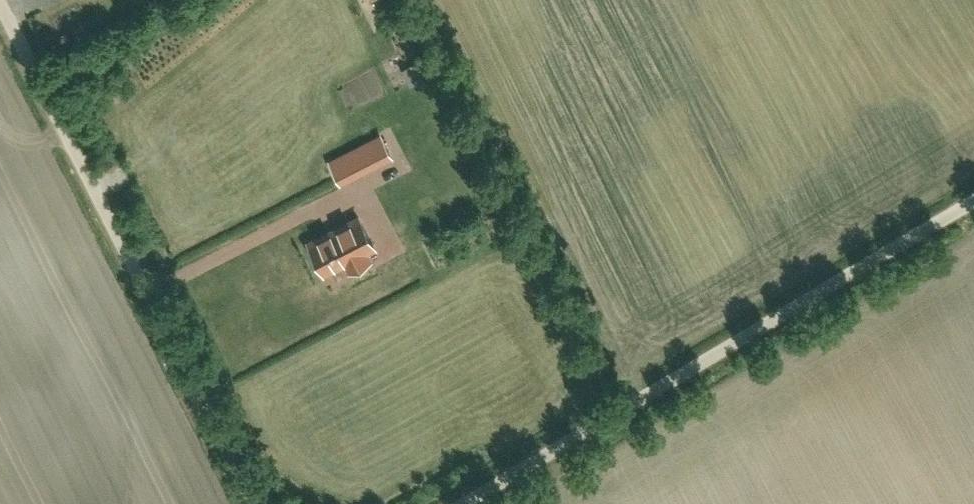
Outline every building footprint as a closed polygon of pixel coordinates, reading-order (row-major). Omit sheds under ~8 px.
[(380,137),(354,150),(330,162),(340,182),(390,156),(380,137)] [(359,217),(309,243),(324,273),(345,262),(350,271),(369,261),(365,252),(374,247),(359,217)]
